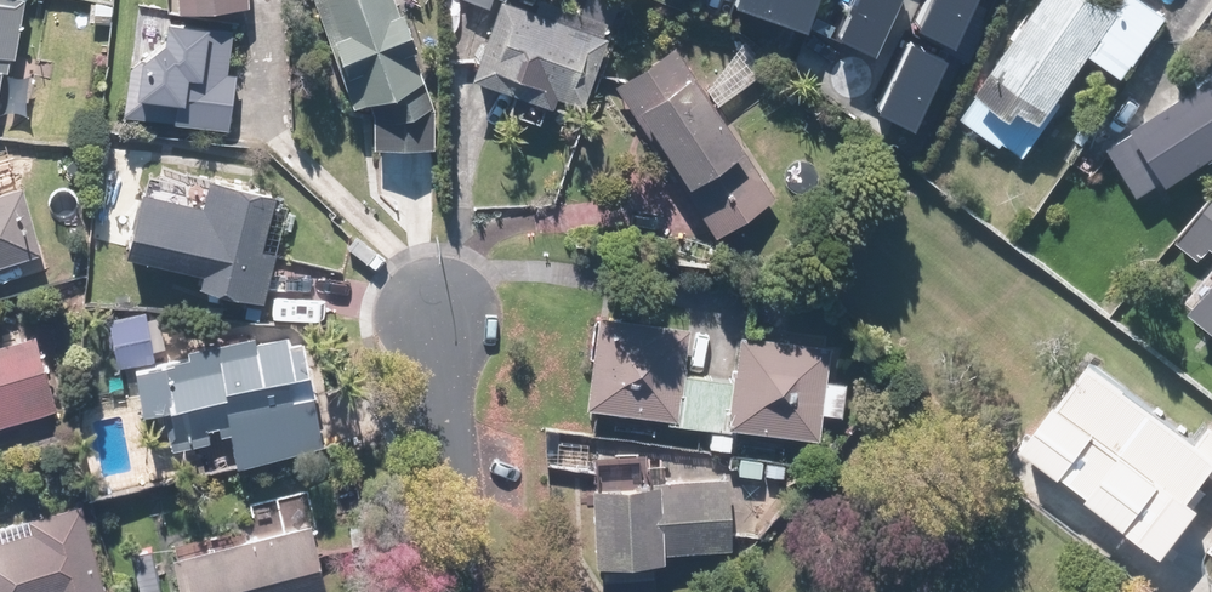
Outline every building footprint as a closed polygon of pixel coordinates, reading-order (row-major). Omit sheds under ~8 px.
[(3,109),(29,112),(33,72),(14,70),(16,57),(22,57),(27,0),(0,0),(0,123),(2,123),(3,109)] [(358,99),(381,91),(381,142),(440,142),(441,105),(404,0),(326,0),(358,99)] [(526,0),(505,0),(479,67),(559,99),(563,89),(587,98),(612,32),(526,0)] [(803,16),(808,0),(756,0),(803,16)] [(831,19),(870,41),(893,0),(841,0),(831,19)] [(916,17),(952,36),(972,0),(925,0),(916,17)] [(1117,0),(1047,0),(970,113),(1030,153),(1100,50),(1132,72),(1173,12),(1155,0),(1121,0),(1120,2),(1117,0)] [(233,70),(236,25),(176,16),(175,36),(174,36),(172,37),(170,38),(169,38),(167,39),(166,40),(164,41),(163,42),(162,43),(160,44),(159,45),(158,46),(156,47),(155,49),(154,50),(153,51),(152,53),(151,54),(150,55),(135,54),(131,117),(237,124),(240,70),(233,70)] [(873,100),(911,118),(944,50),(906,31),(873,100)] [(684,36),(620,80),(717,234),(783,193),(684,36)] [(1112,144),(1141,194),(1176,173),(1179,179),(1211,159),(1211,78),(1146,117),(1150,123),(1112,144)] [(207,197),(154,184),(140,246),(210,262),(206,280),(269,294),(293,194),(212,175),(207,197)] [(0,190),(0,279),(53,264),(30,181),(0,190)] [(1179,234),(1205,257),(1211,248),(1211,197),(1179,234)] [(1193,294),(1203,303),(1211,311),(1211,272),(1193,294)] [(153,307),(116,312),(123,363),(160,358),(153,307)] [(712,346),(710,371),(689,369),(693,319),(601,310),(593,404),(681,411),(681,421),(712,424),(710,448),(736,450),(739,426),(823,433),(825,412),(845,413),(848,380),(833,379),(836,343),(742,335),(739,373),(733,373),(735,348),(712,346)] [(232,425),(238,457),(328,442),(307,322),(174,345),(176,357),(146,362),(153,402),(180,398),(186,433),(232,425)] [(0,344),(0,427),(57,411),(36,334),(0,344)] [(1205,437),(1106,356),(1042,433),(1176,542),(1211,498),(1211,428),(1205,437)] [(736,473),(601,476),(602,552),(671,551),(671,545),(738,544),(736,473)] [(106,565),(117,562),(99,497),(0,525),(0,591),(114,591),(106,565)] [(183,549),(193,591),(335,591),(339,591),(322,517),(183,549)] [(601,591),(660,591),(660,568),(601,569),(601,591)]
